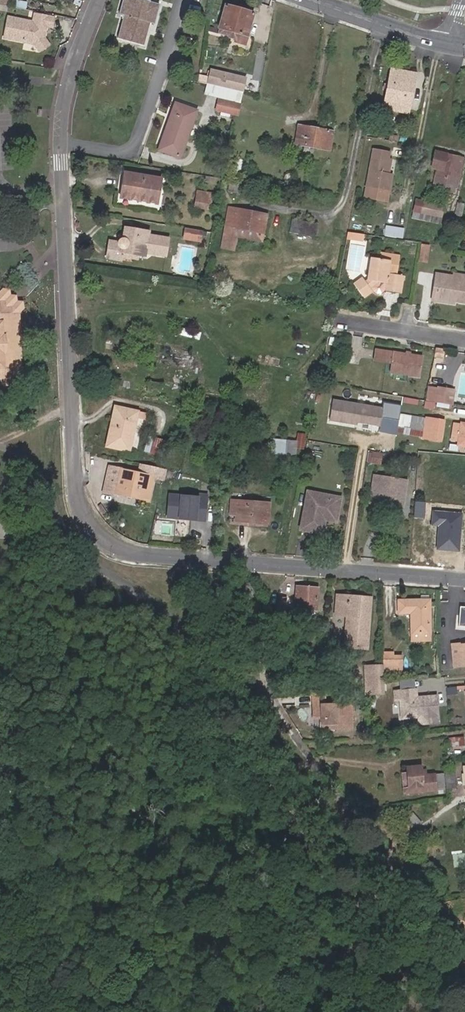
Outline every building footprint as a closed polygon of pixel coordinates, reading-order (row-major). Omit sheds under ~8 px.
[(143,45),(150,23),(153,24),(158,6),(149,3),(149,1),(144,0),(122,0),(119,15),(123,16),(117,38),(143,45)] [(237,36),(236,39),(244,42),(253,15),(225,5),(216,28),(217,29),(216,33),(225,36),(226,32),(237,36)] [(32,23),(7,19),(4,39),(35,45),(43,38),(44,31),(42,30),(43,25),(51,27),(52,18),(34,15),(32,23)] [(237,36),(226,32),(225,36),(225,37),(236,41),(236,39),(237,36)] [(209,70),(206,84),(208,85),(241,93),(244,79),(209,70)] [(391,70),(384,106),(407,110),(409,97),(405,96),(409,74),(391,70)] [(413,74),(409,74),(405,96),(409,97),(413,74)] [(238,103),(241,93),(208,85),(205,96),(218,99),(215,110),(236,115),(239,103),(238,103)] [(158,150),(179,157),(196,110),(174,102),(158,150)] [(331,132),(296,126),(294,144),(302,146),(301,152),(312,154),(313,148),(328,150),(331,132)] [(383,136),(396,138),(397,129),(384,127),(383,136)] [(436,169),(433,182),(455,187),(456,187),(461,158),(434,152),(431,168),(436,169)] [(386,195),(390,178),(384,177),(388,155),(371,153),(363,191),(386,195)] [(394,157),(388,155),(384,177),(390,178),(394,157)] [(124,173),(120,199),(155,204),(159,179),(124,173)] [(453,193),(455,187),(433,182),(432,188),(453,193)] [(228,183),(227,191),(236,193),(237,184),(228,183)] [(193,206),(208,210),(211,200),(195,197),(193,206)] [(422,202),(420,213),(440,217),(442,206),(422,202)] [(462,220),(464,206),(457,204),(453,218),(462,220)] [(224,227),(225,227),(238,229),(262,233),(265,215),(227,209),(224,227)] [(291,221),(289,233),(314,237),(316,225),(291,221)] [(383,236),(395,238),(396,227),(384,226),(383,236)] [(233,251),(238,229),(225,227),(221,249),(233,251)] [(167,239),(148,236),(149,232),(124,229),(122,238),(119,239),(118,241),(116,243),(108,242),(106,259),(120,261),(121,258),(136,260),(137,255),(145,256),(145,253),(164,256),(167,239)] [(200,243),(202,232),(185,229),(183,240),(200,243)] [(365,242),(367,233),(350,230),(348,239),(365,242)] [(364,281),(361,276),(353,282),(363,297),(371,290),(369,287),(377,281),(385,282),(384,291),(400,293),(402,276),(387,274),(388,261),(370,258),(367,279),(364,281)] [(433,280),(438,281),(437,288),(435,288),(433,299),(448,301),(448,298),(453,298),(452,300),(464,302),(464,279),(452,277),(453,273),(435,271),(433,280)] [(5,365),(6,382),(21,376),(19,313),(2,291),(0,291),(0,365),(5,365)] [(421,356),(373,349),(371,362),(391,365),(390,370),(418,375),(421,356)] [(441,357),(442,350),(433,349),(432,356),(441,357)] [(440,387),(437,403),(453,406),(455,390),(440,387)] [(382,408),(332,399),(328,419),(378,428),(382,408)] [(105,446),(129,451),(137,411),(115,406),(105,446)] [(425,419),(399,415),(396,432),(422,436),(422,438),(440,441),(442,421),(425,418),(425,419)] [(453,423),(451,435),(458,436),(457,445),(464,447),(464,424),(461,423),(461,424),(453,423)] [(296,433),(295,441),(269,439),(268,454),(293,456),(293,449),(303,449),(305,434),(296,433)] [(149,453),(160,455),(163,440),(152,438),(149,453)] [(370,449),(368,460),(383,463),(385,452),(370,449)] [(165,479),(167,468),(141,462),(139,469),(158,473),(157,477),(165,479)] [(119,469),(116,484),(137,489),(137,492),(147,494),(151,476),(119,469)] [(406,479),(373,474),(371,491),(379,492),(378,499),(394,502),(395,492),(404,494),(406,479)] [(137,489),(116,484),(115,487),(137,492),(137,489)] [(401,508),(404,494),(395,492),(394,502),(378,499),(379,492),(371,491),(369,503),(393,506),(401,508)] [(207,495),(166,493),(165,517),(205,520),(207,495)] [(343,498),(307,493),(302,531),(325,534),(327,522),(339,523),(343,498)] [(269,503),(230,500),(229,513),(235,513),(235,522),(267,523),(269,503)] [(424,519),(425,503),(413,502),(411,518),(424,519)] [(295,587),(294,608),(314,610),(316,589),(295,587)] [(337,596),(336,616),(346,617),(343,647),(365,649),(369,599),(337,596)] [(276,597),(274,616),(288,618),(291,600),(287,600),(287,598),(276,597)] [(429,641),(428,601),(420,601),(397,600),(397,613),(409,613),(410,640),(429,641)] [(452,663),(460,662),(460,665),(464,664),(464,634),(463,635),(464,643),(450,645),(452,663)] [(393,654),(382,654),(382,667),(382,674),(400,674),(400,658),(393,657),(393,654)] [(383,683),(382,674),(382,667),(363,667),(364,694),(383,693),(383,683)] [(414,692),(393,694),(394,702),(399,702),(401,720),(418,719),(418,726),(437,724),(435,699),(422,700),(423,702),(418,702),(418,700),(415,700),(414,692)] [(313,696),(313,705),(326,704),(325,696),(313,696)] [(326,704),(313,705),(314,719),(323,719),(324,729),(327,732),(335,731),(337,729),(342,729),(341,731),(354,731),(353,703),(326,704)] [(448,738),(449,748),(463,746),(462,737),(448,738)] [(404,767),(407,794),(436,792),(436,790),(443,790),(442,773),(420,775),(419,765),(404,767)] [(453,773),(444,773),(446,789),(454,788),(453,773)] [(405,818),(415,829),(420,824),(411,813),(405,818)] [(464,898),(447,900),(449,912),(464,910),(464,903),(464,898)]
